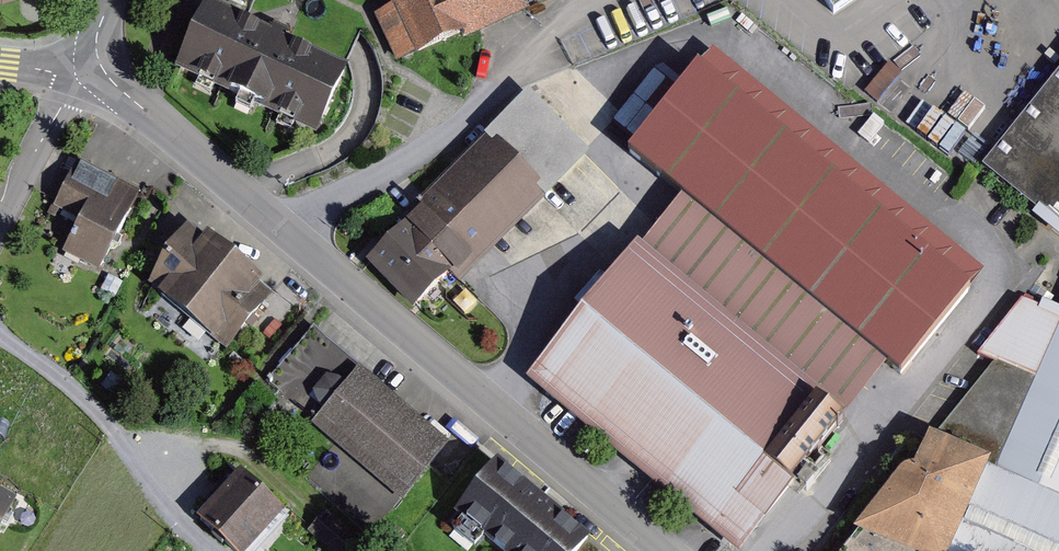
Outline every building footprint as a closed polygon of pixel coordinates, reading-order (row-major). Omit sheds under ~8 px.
[(525,32),(509,0),(436,0),(433,1),(436,7),(391,28),(414,77),(458,56),(461,62),(525,32)] [(833,11),(849,0),(826,0),(833,11)] [(316,132),(344,69),(208,8),(180,70),(316,132)] [(899,373),(976,291),(701,57),(632,151),(683,194),(885,361),(899,373)] [(630,125),(668,74),(655,64),(617,116),(630,125)] [(984,161),(1058,220),(1058,67),(984,161)] [(460,278),(584,151),(525,94),(366,257),(416,305),(451,270),(460,278)] [(99,275),(139,194),(78,164),(56,209),(76,219),(58,255),(99,275)] [(643,463),(743,542),(885,361),(683,194),(532,376),(643,463)] [(225,357),(271,302),(257,290),(262,284),(207,238),(201,245),(187,234),(163,255),(150,291),(225,357)] [(1022,296),(979,352),(998,357),(841,550),(1058,550),(1058,311),(1022,296)] [(394,509),(441,456),(306,340),(260,394),(394,509)] [(489,469),(446,520),(454,527),(443,539),(458,550),(470,550),(475,546),(481,550),(585,550),(489,469)] [(285,515),(240,472),(202,513),(242,550),(249,550),(250,550),(251,550),(266,550),(270,547),(262,540),(285,515)] [(0,489),(0,532),(18,498),(0,489)] [(325,515),(311,532),(335,550),(358,550),(363,545),(325,515)]
